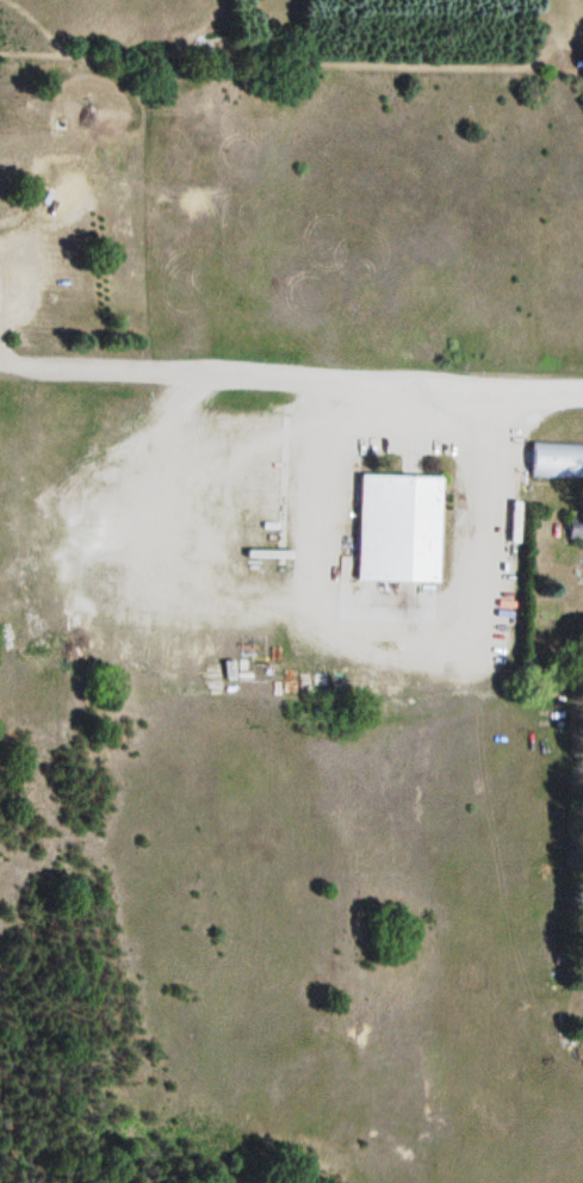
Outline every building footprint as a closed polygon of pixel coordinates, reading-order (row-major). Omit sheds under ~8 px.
[(530,480),(582,482),(582,445),(531,444),(530,480)] [(443,582),(445,478),(363,476),(361,581),(443,582)]
